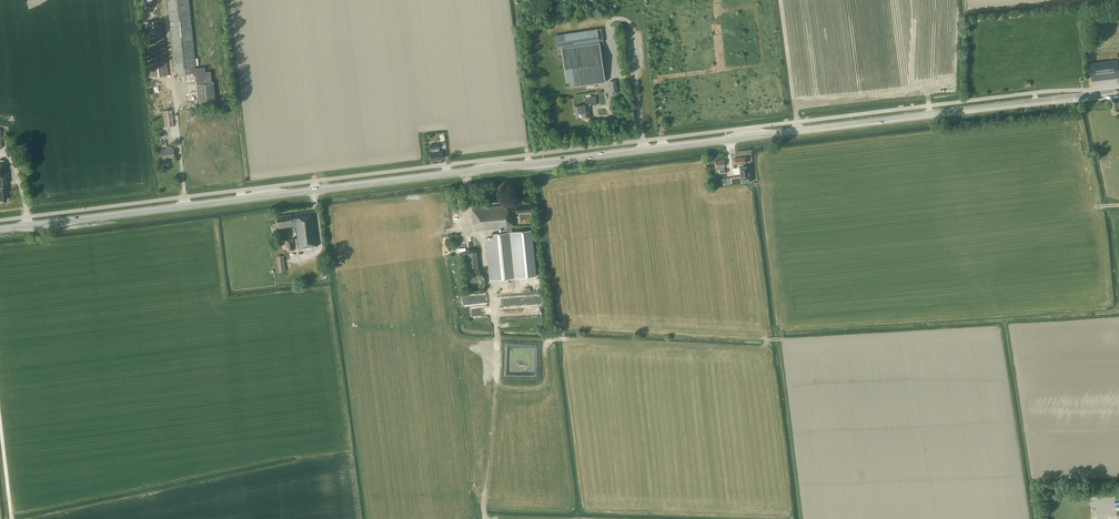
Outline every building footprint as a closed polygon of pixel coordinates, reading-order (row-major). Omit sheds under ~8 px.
[(175,75),(196,73),(197,83),(196,83),(199,107),(216,105),(214,81),(212,81),(211,71),(205,71),(205,67),(196,68),(189,0),(168,0),(175,75)] [(169,75),(162,20),(144,22),(150,77),(169,75)] [(606,82),(600,42),(604,42),(602,28),(597,29),(555,35),(557,48),(561,48),(567,87),(606,82)] [(1118,63),(1118,60),(1090,64),(1092,81),(1118,77),(1118,63)] [(174,126),(170,90),(161,91),(165,127),(174,126)] [(589,106),(597,104),(595,96),(584,98),(585,105),(574,106),(575,113),(583,112),(583,118),(590,117),(589,106)] [(430,160),(443,159),(442,151),(439,151),(439,147),(440,147),(439,143),(430,144),(430,149),(431,148),(432,152),(429,152),(430,160)] [(166,146),(167,149),(161,149),(163,164),(170,163),(170,158),(175,158),(174,148),(172,148),(172,145),(166,146)] [(742,183),(752,182),(750,165),(745,166),(745,163),(747,162),(746,157),(734,159),(734,164),(740,163),(741,166),(740,167),(742,183)] [(721,174),(726,173),(726,170),(725,170),(725,166),(726,166),(725,160),(715,161),(716,167),(720,166),(721,170),(720,170),(721,174)] [(518,277),(514,237),(507,238),(507,227),(512,227),(515,227),(514,214),(533,212),(532,203),(507,206),(507,205),(472,208),(475,230),(501,228),(502,234),(491,235),(491,240),(486,241),(490,280),(518,277)] [(318,245),(318,241),(314,211),(277,216),(278,224),(279,229),(295,226),(297,241),(298,248),(318,245)] [(507,227),(507,238),(514,237),(518,277),(536,276),(532,230),(513,232),(512,227),(507,227)] [(294,250),(293,241),(293,240),(285,241),(286,251),(294,250)] [(465,250),(466,270),(479,270),(478,250),(465,250)] [(286,272),(284,255),(277,256),(279,272),(286,272)] [(484,278),(480,278),(481,276),(472,276),(472,285),(484,285),(484,278)] [(522,391),(536,391),(536,383),(522,382),(522,391)]
